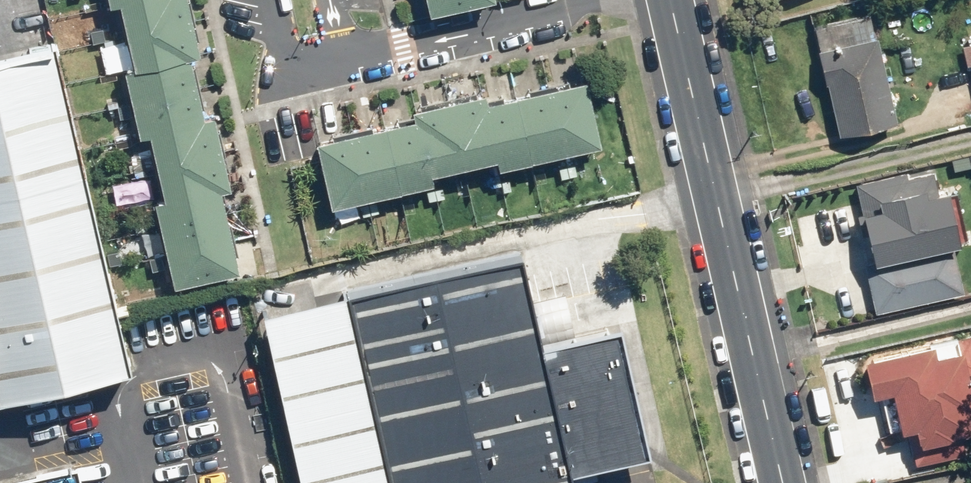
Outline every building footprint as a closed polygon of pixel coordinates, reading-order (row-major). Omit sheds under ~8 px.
[(198,56),(184,0),(107,0),(108,7),(117,5),(134,72),(193,57),(198,56)] [(428,13),(486,0),(425,0),(428,13)] [(870,13),(814,25),(837,135),(893,123),(870,13)] [(962,45),(966,63),(970,62),(970,43),(962,45)] [(0,56),(0,397),(125,367),(48,44),(0,56)] [(223,192),(231,190),(212,111),(206,112),(193,57),(134,72),(122,74),(138,139),(150,136),(164,195),(152,198),(174,286),(242,269),(223,192)] [(599,146),(586,82),(488,102),(486,91),(408,107),(410,119),(322,137),(336,201),(434,181),(433,174),(496,161),(497,167),(599,146)] [(864,221),(873,261),(865,263),(875,313),(965,294),(954,244),(960,243),(949,190),(936,193),(932,171),(910,175),(909,171),(857,182),(863,211),(858,212),(860,222),(864,221)] [(251,300),(295,482),(572,482),(569,473),(645,455),(613,325),(538,343),(513,237),(251,300)] [(862,355),(870,392),(889,389),(897,429),(915,425),(919,443),(966,434),(967,438),(970,438),(970,397),(967,375),(970,374),(970,342),(953,346),(951,338),(862,355)] [(76,471),(24,482),(79,482),(76,471)]
